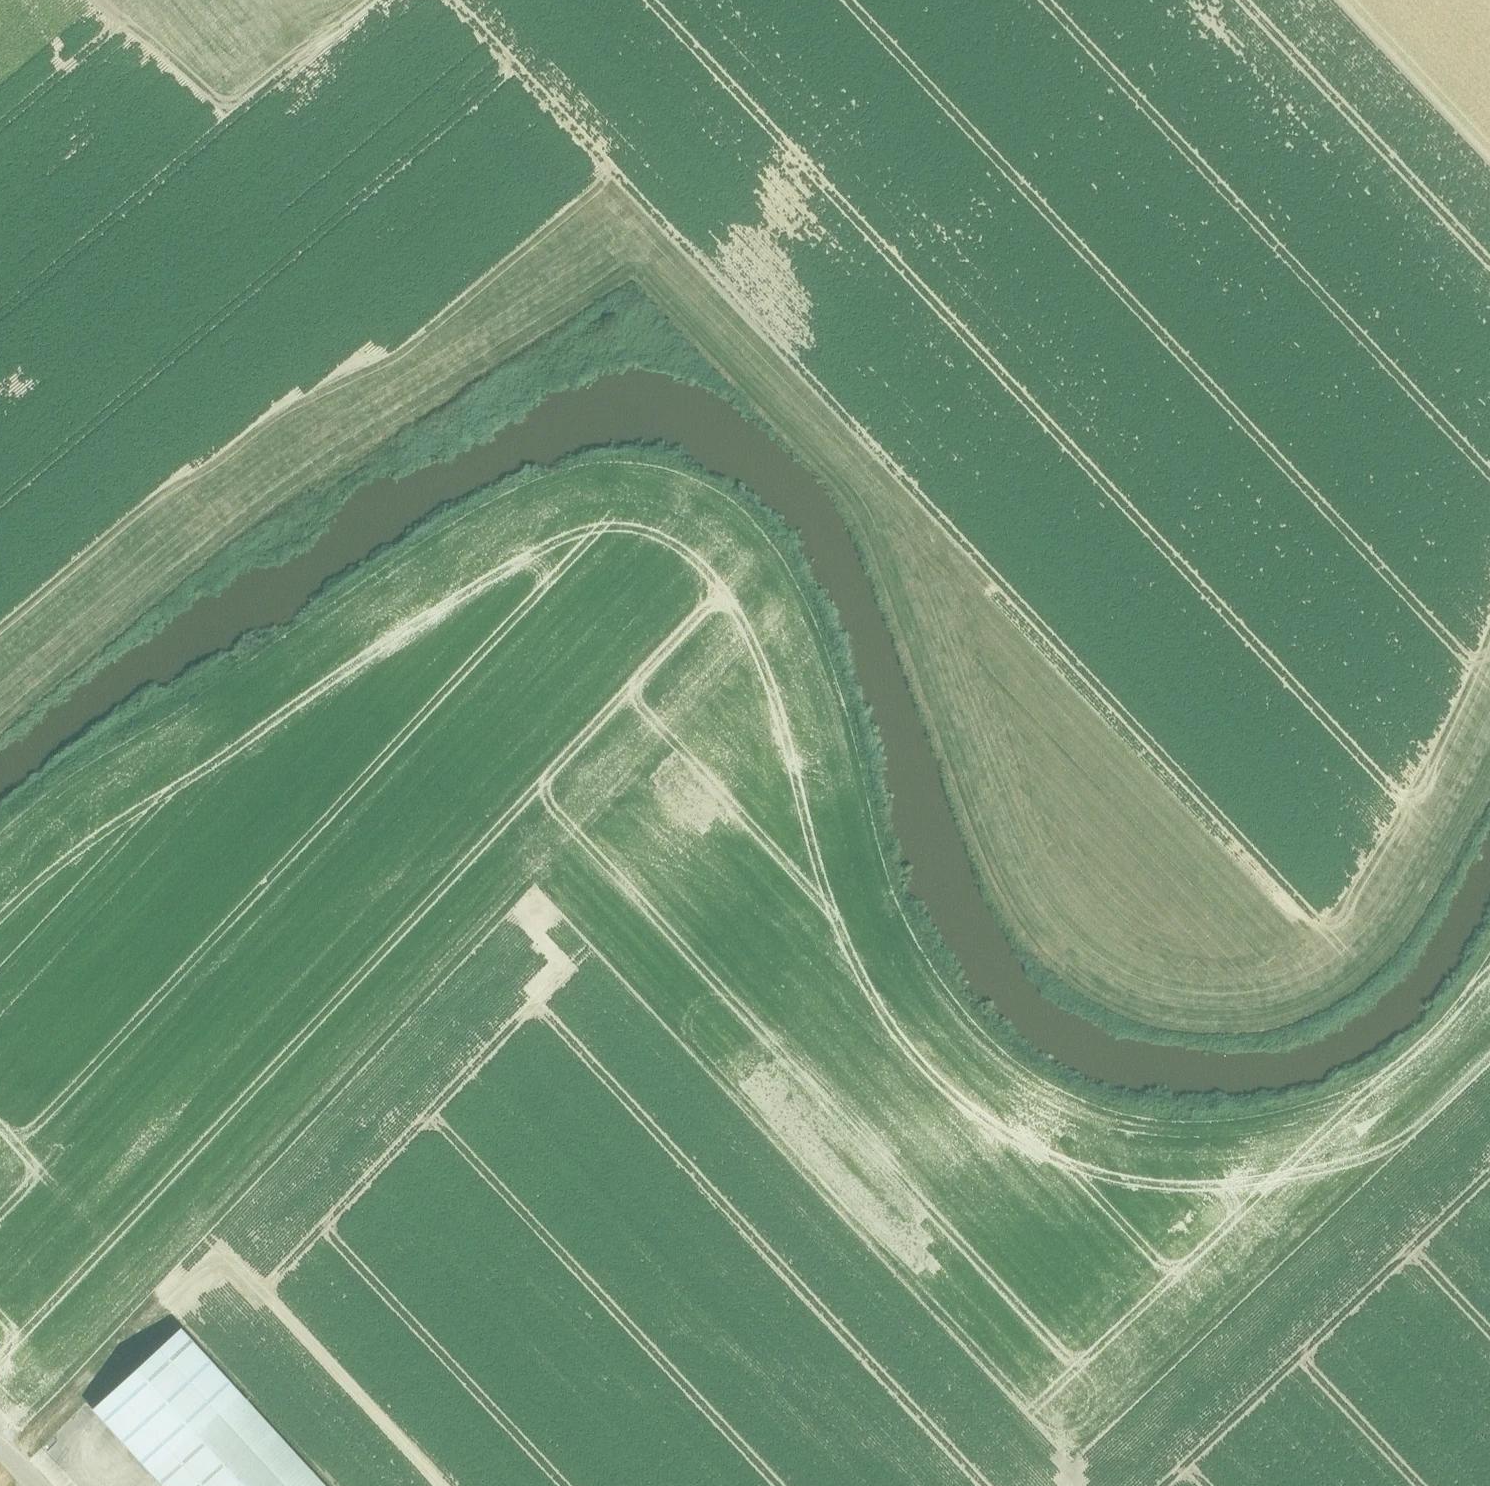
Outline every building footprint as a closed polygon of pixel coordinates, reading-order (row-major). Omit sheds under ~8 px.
[(239,1391),(180,1327),(92,1408),(164,1485),(326,1485),(239,1391)]
